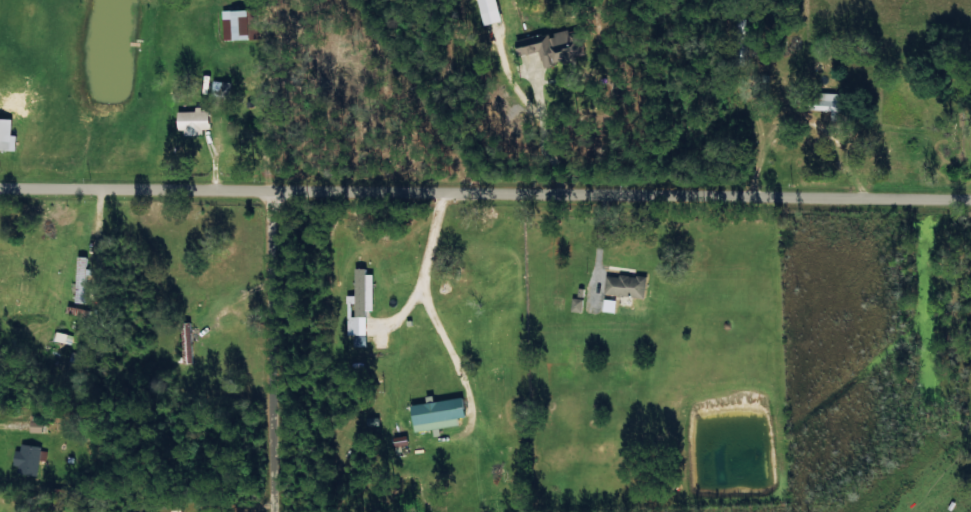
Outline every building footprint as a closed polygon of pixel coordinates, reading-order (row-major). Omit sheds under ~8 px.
[(477,1),(481,23),(500,20),(496,0),(485,0),(477,1)] [(245,8),(221,9),(222,39),(246,38),(245,8)] [(516,55),(539,51),(542,66),(575,60),(570,29),(514,40),(516,55)] [(830,110),(830,119),(837,119),(837,110),(843,110),(843,92),(810,92),(811,110),(830,110)] [(208,109),(176,110),(176,133),(200,133),(200,129),(208,128),(208,109)] [(10,134),(10,118),(0,117),(0,149),(14,150),(15,134),(10,134)] [(85,271),(86,256),(76,256),(74,302),(83,303),(85,271)] [(372,310),(371,269),(353,270),(354,294),(346,294),(347,335),(365,334),(365,310),(372,310)] [(643,298),(646,278),(607,272),(604,293),(643,298)] [(581,312),(582,298),(571,297),(570,311),(581,312)] [(191,363),(190,321),(180,322),(182,363),(191,363)] [(409,404),(413,432),(458,425),(457,417),(464,416),(461,397),(409,404)] [(46,459),(46,447),(16,445),(15,474),(37,476),(38,459),(46,459)]
